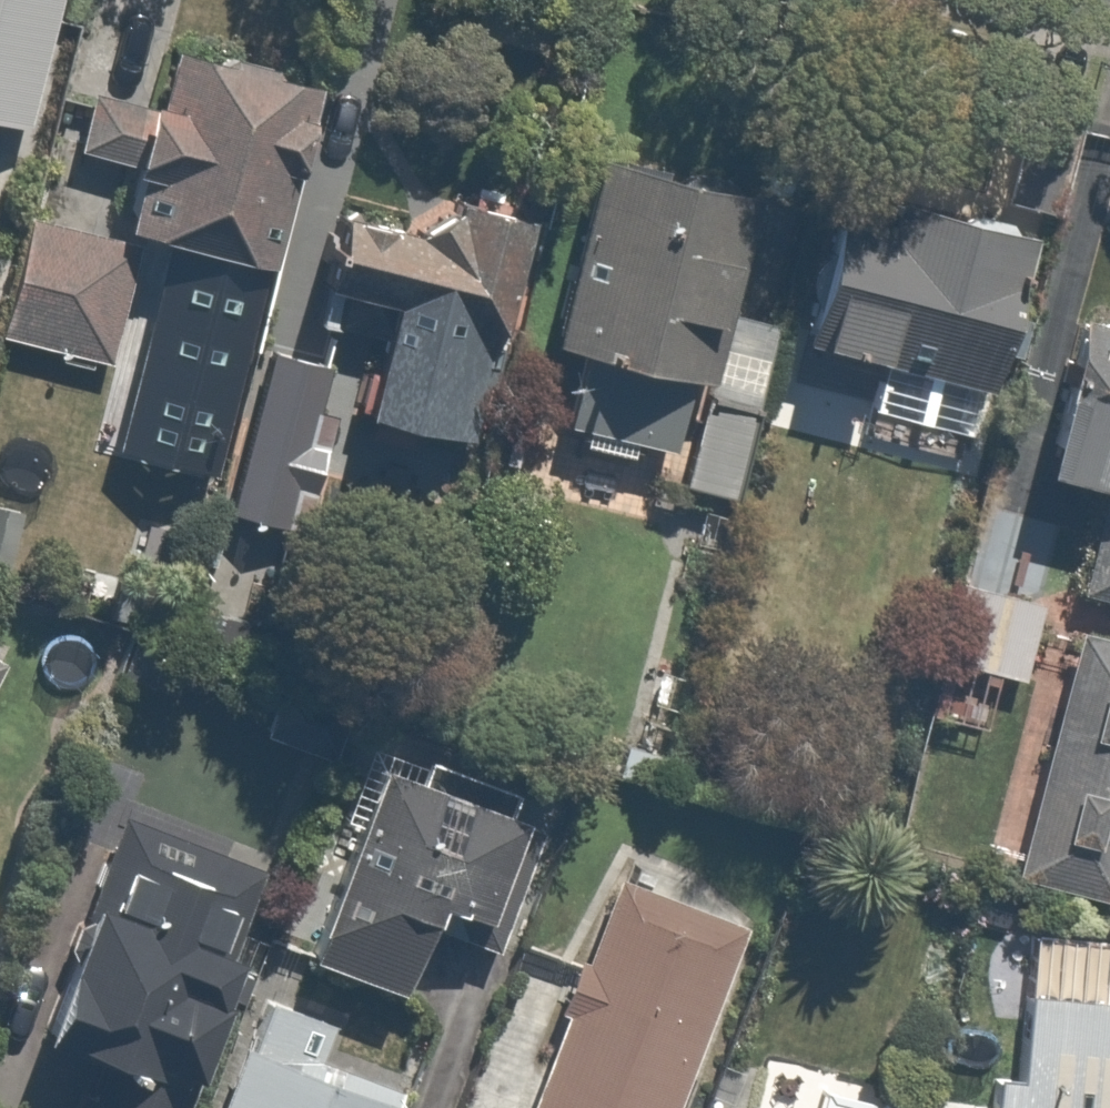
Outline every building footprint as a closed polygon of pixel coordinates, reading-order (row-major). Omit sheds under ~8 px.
[(36,137),(73,0),(0,0),(0,127),(36,137)] [(354,92),(192,47),(144,239),(198,254),(183,310),(258,331),(275,268),(303,276),(354,92)] [(774,199),(611,164),(570,355),(763,396),(777,331),(747,325),(774,199)] [(1064,249),(914,207),(902,252),(839,234),(810,338),(1022,397),(1064,249)] [(543,228),(459,209),(453,236),(374,217),(354,304),(404,315),(377,429),(490,455),(543,228)] [(39,214),(0,340),(0,343),(119,380),(159,252),(39,214)] [(1087,323),(1048,479),(1109,495),(1109,328),(1087,323)] [(346,369),(272,358),(247,525),(321,536),(346,369)] [(769,416),(591,379),(581,428),(701,453),(694,486),(752,498),(769,416)] [(229,475),(149,459),(139,512),(219,527),(229,475)] [(1089,592),(1109,598),(1109,507),(1089,592)] [(1047,600),(1014,595),(1022,542),(984,537),(964,677),(1002,682),(1003,670),(1036,675),(1047,600)] [(1080,640),(1025,881),(1109,900),(1109,646),(1080,640)] [(393,775),(320,971),(432,1013),(459,939),(511,959),(557,836),(522,823),(534,790),(444,756),(432,790),(393,775)] [(79,955),(47,1029),(180,1086),(190,1062),(224,1077),(308,882),(124,804),(62,948),(79,955)] [(620,873),(535,1107),(691,1107),(758,923),(620,873)] [(1038,1003),(1031,1083),(1005,1081),(1003,1107),(1109,1107),(1109,985),(1101,985),(1099,1009),(1038,1003)] [(234,1107),(404,1107),(322,1077),(342,1023),(276,998),(234,1107)] [(834,1088),(828,1107),(912,1107),(834,1088)]
